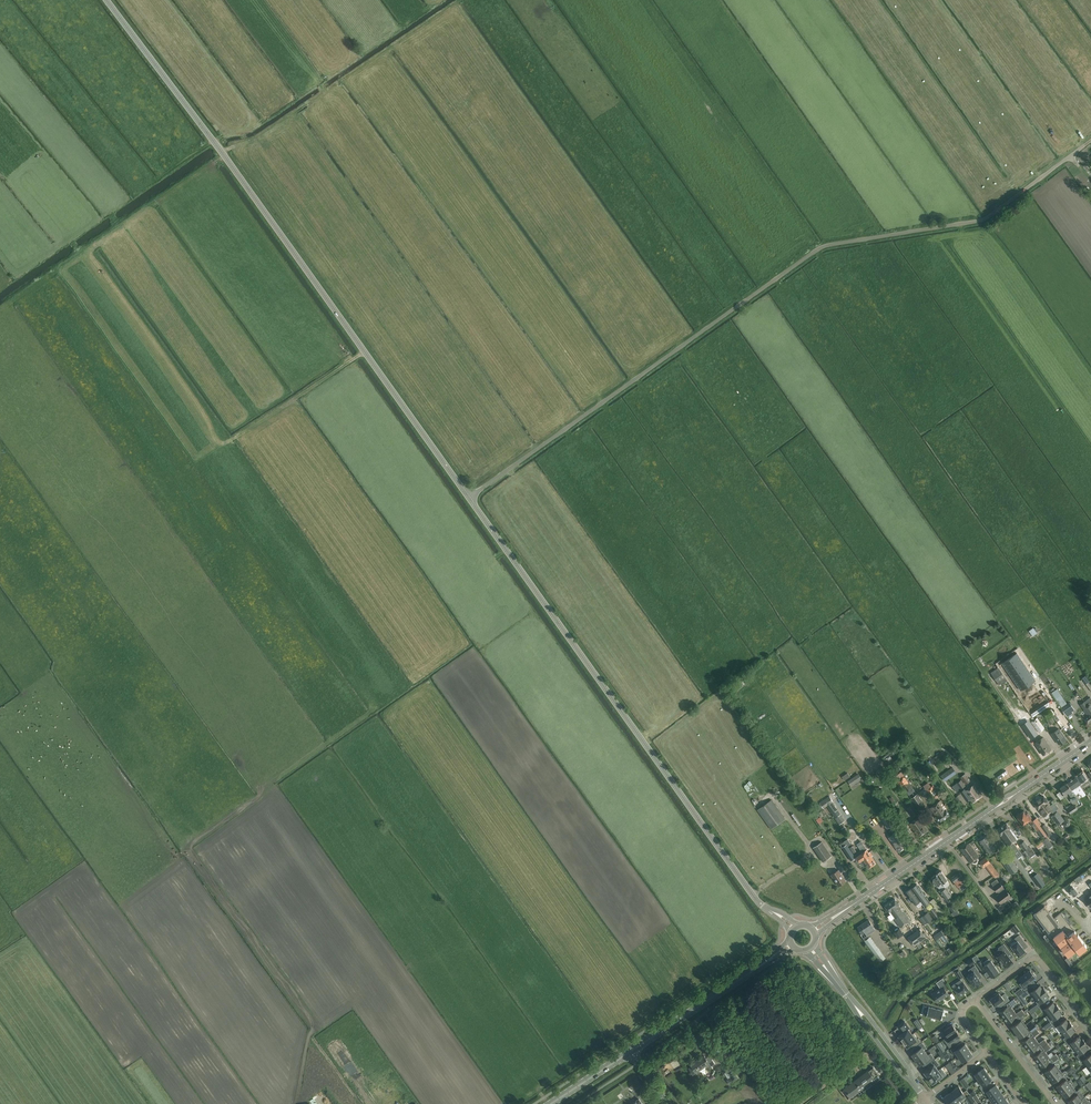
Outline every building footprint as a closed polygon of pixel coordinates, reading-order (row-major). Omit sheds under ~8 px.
[(1032,635),(1037,633),(1033,627),(1029,629),(1032,635)] [(1010,658),(1013,663),(1021,658),(1017,653),(1010,658)] [(1002,663),(1006,669),(1013,663),(1010,658),(1002,663)] [(1013,663),(1017,669),(1024,664),(1021,658),(1013,663)] [(1006,669),(1010,674),(1017,669),(1013,663),(1006,669)] [(1017,669),(1021,674),(1028,669),(1024,664),(1017,669)] [(991,673),(1000,686),(1007,681),(998,667),(991,673)] [(1010,674),(1013,679),(1021,674),(1017,669),(1010,674)] [(1021,674),(1024,679),(1032,674),(1028,669),(1021,674)] [(1079,685),(1088,682),(1083,670),(1074,674),(1079,685)] [(1013,679),(1017,685),(1024,679),(1021,674),(1013,679)] [(1024,679),(1028,685),(1035,680),(1032,674),(1024,679)] [(1017,685),(1021,690),(1028,685),(1024,679),(1017,685)] [(1067,703),(1060,693),(1055,697),(1062,707),(1067,703)] [(1081,704),(1088,715),(1083,718),(1087,723),(1090,721),(1090,697),(1081,704)] [(1062,708),(1065,714),(1071,710),(1073,708),(1070,702),(1062,708)] [(1044,717),(1050,725),(1055,721),(1049,713),(1044,717)] [(1029,720),(1021,725),(1031,739),(1039,734),(1029,720)] [(1059,728),(1051,734),(1059,744),(1066,739),(1059,728)] [(1040,751),(1043,755),(1051,749),(1043,737),(1035,743),(1040,751)] [(894,760),(888,753),(883,758),(888,764),(894,760)] [(945,781),(957,773),(952,767),(941,775),(945,781)] [(901,771),(895,776),(906,791),(909,795),(915,791),(912,787),(913,787),(901,771)] [(1077,781),(1080,785),(1082,783),(1081,782),(1087,778),(1083,772),(1077,776),(1077,777),(1079,779),(1077,781)] [(848,781),(852,786),(857,782),(863,779),(861,776),(859,773),(853,777),(848,781)] [(965,773),(960,777),(966,784),(971,781),(965,773)] [(888,779),(894,786),(897,784),(892,776),(888,779)] [(1067,783),(1072,791),(1073,791),(1076,794),(1079,793),(1080,794),(1081,794),(1083,797),(1086,794),(1080,785),(1077,781),(1079,779),(1077,777),(1067,783)] [(953,785),(957,791),(966,785),(961,779),(953,785)] [(923,786),(933,799),(940,794),(933,784),(931,786),(928,782),(923,786)] [(1072,791),(1067,783),(1060,787),(1065,795),(1068,792),(1073,799),(1071,800),(1073,803),(1079,799),(1076,795),(1076,794),(1073,791),(1072,791)] [(964,789),(960,792),(966,802),(971,799),(973,802),(981,796),(974,785),(965,791),(964,789)] [(910,799),(919,811),(925,806),(921,801),(922,801),(917,794),(910,799)] [(827,806),(833,802),(829,796),(820,803),(824,809),(827,806)] [(1044,796),(1039,800),(1049,813),(1054,809),(1048,802),(1044,796)] [(772,800),(758,810),(771,829),(785,819),(772,800)] [(930,808),(936,816),(940,822),(950,814),(946,809),(940,800),(930,808)] [(1049,813),(1039,800),(1034,803),(1038,809),(1044,817),(1049,813)] [(845,820),(833,802),(827,806),(840,824),(845,820)] [(906,807),(914,817),(920,813),(912,802),(906,807)] [(1074,805),(1068,809),(1071,814),(1078,809),(1074,805)] [(879,815),(886,824),(888,822),(890,826),(893,824),(884,811),(879,815)] [(1045,835),(1046,834),(1041,827),(1039,825),(1041,824),(1036,817),(1033,820),(1028,813),(1026,814),(1023,811),(1016,816),(1023,825),(1029,820),(1035,828),(1042,837),(1043,836),(1044,837),(1045,835)] [(801,824),(793,812),(791,814),(799,825),(801,824)] [(1060,814),(1053,819),(1058,825),(1065,820),(1060,814)] [(928,830),(918,817),(909,824),(919,837),(928,830)] [(1018,839),(1010,828),(1006,823),(1000,827),(1004,831),(1003,832),(1008,838),(1009,837),(1013,842),(1014,841),(1014,842),(1018,839)] [(1048,837),(1052,834),(1045,824),(1041,827),(1048,837)] [(1004,831),(1000,827),(997,830),(1001,835),(1000,835),(1008,846),(1014,842),(1014,841),(1013,842),(1009,837),(1008,838),(1003,832),(1004,831)] [(908,845),(898,831),(889,837),(899,851),(908,845)] [(987,835),(979,841),(989,854),(996,848),(987,835)] [(1044,843),(1048,849),(1053,845),(1047,837),(1042,841),(1041,843),(1040,842),(1036,845),(1038,848),(1042,844),(1044,843)] [(870,851),(869,852),(867,849),(864,845),(864,846),(861,841),(857,844),(861,850),(862,850),(872,865),(876,863),(871,855),(872,855),(870,851)] [(1029,847),(1024,841),(1020,844),(1025,851),(1023,852),(1028,859),(1035,853),(1030,846),(1029,847)] [(813,848),(823,862),(832,856),(822,842),(813,848)] [(968,843),(961,849),(971,862),(974,863),(976,863),(978,862),(979,860),(978,857),(979,857),(968,843)] [(862,853),(861,850),(854,855),(848,846),(843,849),(851,860),(856,857),(859,862),(860,862),(862,866),(865,864),(868,868),(872,865),(862,850),(861,850),(863,852),(862,853)] [(1000,859),(1011,874),(1019,868),(1008,854),(1000,859)] [(986,866),(993,876),(997,877),(1000,874),(986,857),(985,857),(984,855),(981,857),(982,859),(979,862),(984,867),(986,866)] [(839,870),(831,875),(839,886),(846,881),(839,870)] [(937,873),(931,878),(937,887),(938,886),(940,889),(939,890),(940,891),(946,899),(952,894),(948,890),(951,888),(949,884),(950,883),(947,879),(948,879),(942,871),(942,870),(940,870),(937,872),(937,873)] [(951,878),(961,891),(962,891),(963,892),(968,889),(967,888),(969,885),(959,872),(951,878)] [(1037,873),(1032,877),(1040,888),(1045,884),(1037,873)] [(1078,885),(1084,882),(1079,874),(1073,878),(1078,885)] [(991,883),(994,887),(993,887),(997,892),(998,891),(999,893),(996,896),(1002,904),(1012,897),(1006,889),(1005,889),(1003,887),(1000,882),(999,883),(997,879),(991,883)] [(917,884),(912,888),(921,900),(924,905),(930,901),(922,891),(917,884)] [(921,900),(912,888),(906,892),(915,904),(921,900)] [(911,920),(899,905),(895,899),(885,906),(891,914),(889,916),(891,918),(892,917),(901,928),(911,920)] [(934,906),(929,910),(936,919),(945,912),(938,903),(934,906)] [(949,907),(955,916),(959,913),(957,910),(953,904),(949,907)] [(1075,930),(1061,912),(1054,918),(1044,905),(1035,912),(1050,931),(1048,932),(1052,938),(1054,937),(1068,955),(1077,949),(1079,952),(1087,946),(1075,930)] [(928,912),(923,916),(928,922),(933,919),(928,912)] [(876,930),(873,926),(869,919),(857,927),(862,934),(865,932),(867,936),(876,930)] [(1015,934),(1018,931),(1020,931),(1015,925),(1014,926),(1011,928),(1015,934)] [(904,934),(899,927),(893,932),(895,934),(893,935),(895,937),(896,936),(898,938),(904,934)] [(920,928),(908,937),(915,946),(927,938),(926,937),(922,931),(920,928)] [(941,937),(944,934),(941,931),(933,936),(936,940),(939,938),(941,937)] [(1016,941),(1011,945),(1019,956),(1020,955),(1020,956),(1023,954),(1022,953),(1026,951),(1021,945),(1025,942),(1020,935),(1014,939),(1016,941)] [(870,936),(865,940),(875,955),(881,951),(870,936)] [(1004,944),(999,948),(1002,953),(997,956),(1002,963),(1001,964),(1003,967),(1004,966),(1005,967),(1012,961),(1007,955),(1011,953),(1004,944)] [(982,960),(977,963),(984,973),(988,971),(991,976),(995,974),(996,974),(998,973),(998,972),(999,971),(991,960),(985,965),(982,960)] [(976,984),(979,983),(981,981),(977,975),(980,973),(975,965),(968,970),(971,973),(967,976),(974,986),(976,984)] [(958,969),(955,971),(960,979),(963,976),(958,969)] [(1030,970),(1020,978),(1023,982),(1020,984),(1025,990),(1031,985),(1029,981),(1036,976),(1033,972),(1032,973),(1030,970)] [(936,982),(940,988),(932,994),(937,1002),(949,994),(947,991),(950,988),(943,978),(936,982)] [(954,988),(959,996),(969,990),(963,982),(961,980),(956,984),(957,986),(954,988)] [(1012,988),(1007,982),(1004,984),(1009,991),(1012,988)] [(1031,992),(1035,997),(1045,990),(1043,987),(1042,987),(1041,984),(1034,989),(1032,986),(1026,990),(1029,994),(1031,992)] [(1039,1008),(1045,1003),(1043,1000),(1049,995),(1047,993),(1047,992),(1045,990),(1035,997),(1038,1000),(1036,1001),(1038,1004),(1037,1004),(1039,1008)] [(1002,996),(999,992),(998,993),(997,992),(994,995),(995,995),(990,999),(992,1001),(991,1002),(993,1005),(994,1005),(995,1005),(1001,1001),(1003,1004),(1009,1000),(1005,993),(1002,996)] [(1014,999),(1014,998),(1006,1004),(1008,1006),(1000,1013),(1004,1017),(1003,1018),(1014,1010),(1011,1007),(1017,1003),(1016,1001),(1014,999)] [(1056,1004),(1054,1002),(1047,1006),(1045,1003),(1039,1008),(1042,1011),(1044,1009),(1048,1014),(1058,1006),(1056,1004)] [(1031,1014),(1034,1011),(1039,1008),(1037,1004),(1029,1010),(1031,1014)] [(929,1006),(926,1016),(941,1020),(943,1010),(929,1006)] [(1061,1010),(1058,1006),(1048,1014),(1046,1016),(1050,1021),(1050,1022),(1053,1025),(1058,1020),(1056,1017),(1062,1013),(1060,1010),(1061,1010)] [(1014,1010),(1003,1018),(1004,1018),(1008,1023),(1016,1017),(1018,1019),(1022,1015),(1025,1013),(1022,1009),(1016,1013),(1014,1010)] [(1018,1019),(1020,1021),(1012,1027),(1013,1030),(1015,1033),(1025,1025),(1021,1020),(1024,1018),(1022,1015),(1018,1019)] [(1058,1020),(1053,1025),(1055,1028),(1057,1026),(1061,1031),(1071,1024),(1069,1021),(1067,1019),(1060,1023),(1058,1020)] [(905,1021),(897,1026),(902,1033),(898,1036),(899,1037),(899,1038),(901,1041),(902,1040),(903,1041),(912,1034),(908,1028),(909,1028),(905,1021)] [(1071,1024),(1061,1031),(1066,1037),(1063,1039),(1066,1042),(1071,1038),(1069,1034),(1075,1030),(1073,1027),(1074,1027),(1071,1024)] [(944,1030),(948,1036),(956,1030),(953,1025),(944,1030)] [(1015,1033),(1017,1035),(1019,1037),(1029,1030),(1025,1025),(1015,1033)] [(1026,1047),(1026,1048),(1037,1040),(1034,1036),(1040,1032),(1036,1028),(1032,1031),(1029,1034),(1031,1036),(1023,1042),(1026,1047)] [(949,1040),(946,1042),(949,1047),(957,1043),(955,1040),(960,1036),(956,1030),(948,1036),(947,1037),(949,1040)] [(912,1034),(903,1041),(904,1042),(903,1044),(905,1046),(906,1046),(907,1047),(912,1044),(914,1047),(921,1041),(919,1038),(918,1039),(913,1033),(912,1034)] [(1073,1041),(1071,1038),(1066,1042),(1068,1045),(1069,1044),(1073,1050),(1074,1048),(1084,1041),(1082,1038),(1080,1036),(1073,1041)] [(1030,1052),(1038,1046),(1040,1049),(1048,1043),(1044,1039),(1039,1043),(1037,1040),(1026,1048),(1027,1047),(1030,1052)] [(1087,1044),(1084,1041),(1074,1048),(1079,1054),(1076,1056),(1079,1059),(1084,1055),(1082,1052),(1088,1047),(1086,1044),(1087,1044)] [(915,1058),(916,1059),(926,1052),(924,1049),(926,1047),(922,1042),(916,1047),(918,1050),(912,1054),(912,1055),(914,1058),(915,1058)] [(954,1055),(956,1053),(958,1056),(969,1049),(965,1043),(959,1048),(957,1045),(950,1049),(954,1055)] [(1034,1057),(1038,1062),(1043,1058),(1048,1055),(1045,1051),(1051,1047),(1048,1043),(1040,1049),(1042,1051),(1034,1057)] [(969,1049),(958,1056),(962,1061),(972,1054),(969,1049)] [(726,1052),(723,1054),(719,1057),(726,1069),(731,1066),(728,1061),(731,1059),(726,1052)] [(926,1052),(916,1059),(917,1061),(916,1062),(919,1065),(919,1064),(920,1065),(926,1060),(928,1063),(935,1058),(931,1053),(928,1055),(926,1052)] [(1054,1055),(1052,1052),(1048,1055),(1043,1058),(1038,1062),(1042,1067),(1050,1061),(1052,1063),(1057,1059),(1059,1058),(1056,1053),(1054,1055)] [(1081,1062),(1083,1060),(1087,1065),(1090,1063),(1090,1054),(1087,1058),(1084,1055),(1079,1059),(1081,1062)] [(693,1074),(709,1063),(711,1066),(715,1064),(710,1055),(706,1058),(704,1056),(698,1060),(698,1061),(691,1065),(692,1066),(689,1068),(693,1074)] [(925,1075),(928,1078),(938,1070),(936,1067),(939,1064),(935,1059),(928,1064),(931,1067),(924,1072),(926,1074),(925,1075)] [(1057,1059),(1052,1063),(1053,1066),(1045,1072),(1047,1074),(1049,1077),(1059,1069),(1056,1064),(1059,1061),(1057,1059)] [(954,1069),(952,1067),(949,1063),(946,1065),(951,1072),(954,1069)] [(855,1081),(849,1086),(855,1093),(861,1088),(879,1075),(873,1067),(855,1081)] [(975,1074),(979,1079),(988,1073),(984,1068),(975,1074)] [(733,1069),(728,1072),(731,1075),(733,1078),(728,1081),(731,1085),(735,1082),(739,1079),(736,1074),(733,1069)] [(1053,1082),(1061,1076),(1063,1078),(1065,1076),(1063,1074),(1059,1069),(1049,1077),(1051,1079),(1053,1082)] [(938,1070),(928,1078),(930,1082),(931,1081),(933,1083),(939,1079),(940,1079),(946,1075),(944,1071),(941,1073),(938,1070)] [(992,1078),(988,1073),(979,1079),(977,1080),(981,1086),(980,1087),(982,1090),(988,1086),(985,1083),(992,1078)] [(888,1078),(885,1080),(887,1083),(889,1085),(891,1088),(893,1091),(895,1092),(900,1088),(899,1087),(897,1083),(894,1080),(893,1078),(891,1076),(888,1078)] [(1057,1087),(1060,1092),(1071,1084),(1073,1082),(1070,1079),(1068,1081),(1067,1079),(1065,1076),(1063,1078),(1065,1080),(1057,1087)] [(990,1089),(988,1086),(982,1090),(984,1093),(985,1092),(989,1097),(990,1096),(999,1090),(999,1091),(1000,1090),(996,1084),(990,1089)] [(1072,1090),(1074,1093),(1076,1091),(1075,1089),(1074,1089),(1071,1084),(1060,1092),(1062,1094),(1064,1097),(1072,1090)] [(965,1095),(959,1086),(953,1090),(960,1099),(965,1095)] [(1079,1089),(1076,1091),(1074,1093),(1076,1095),(1068,1101),(1070,1103),(1075,1103),(1079,1101),(1082,1099),(1078,1094),(1081,1092),(1079,1089)] [(624,1097),(625,1099),(631,1095),(628,1090),(618,1096),(620,1100),(624,1097)] [(950,1094),(949,1093),(956,1102),(960,1099),(953,1090),(954,1091),(950,1094)] [(990,1096),(989,1097),(988,1098),(991,1102),(994,1101),(1002,1095),(999,1091),(999,1090),(990,1096)] [(949,1103),(953,1103),(956,1102),(949,1093),(944,1097),(949,1103)] [(975,1100),(970,1093),(966,1097),(970,1103),(975,1100)] [(1005,1099),(1002,1095),(994,1101),(996,1103),(998,1103),(1005,1099)]
